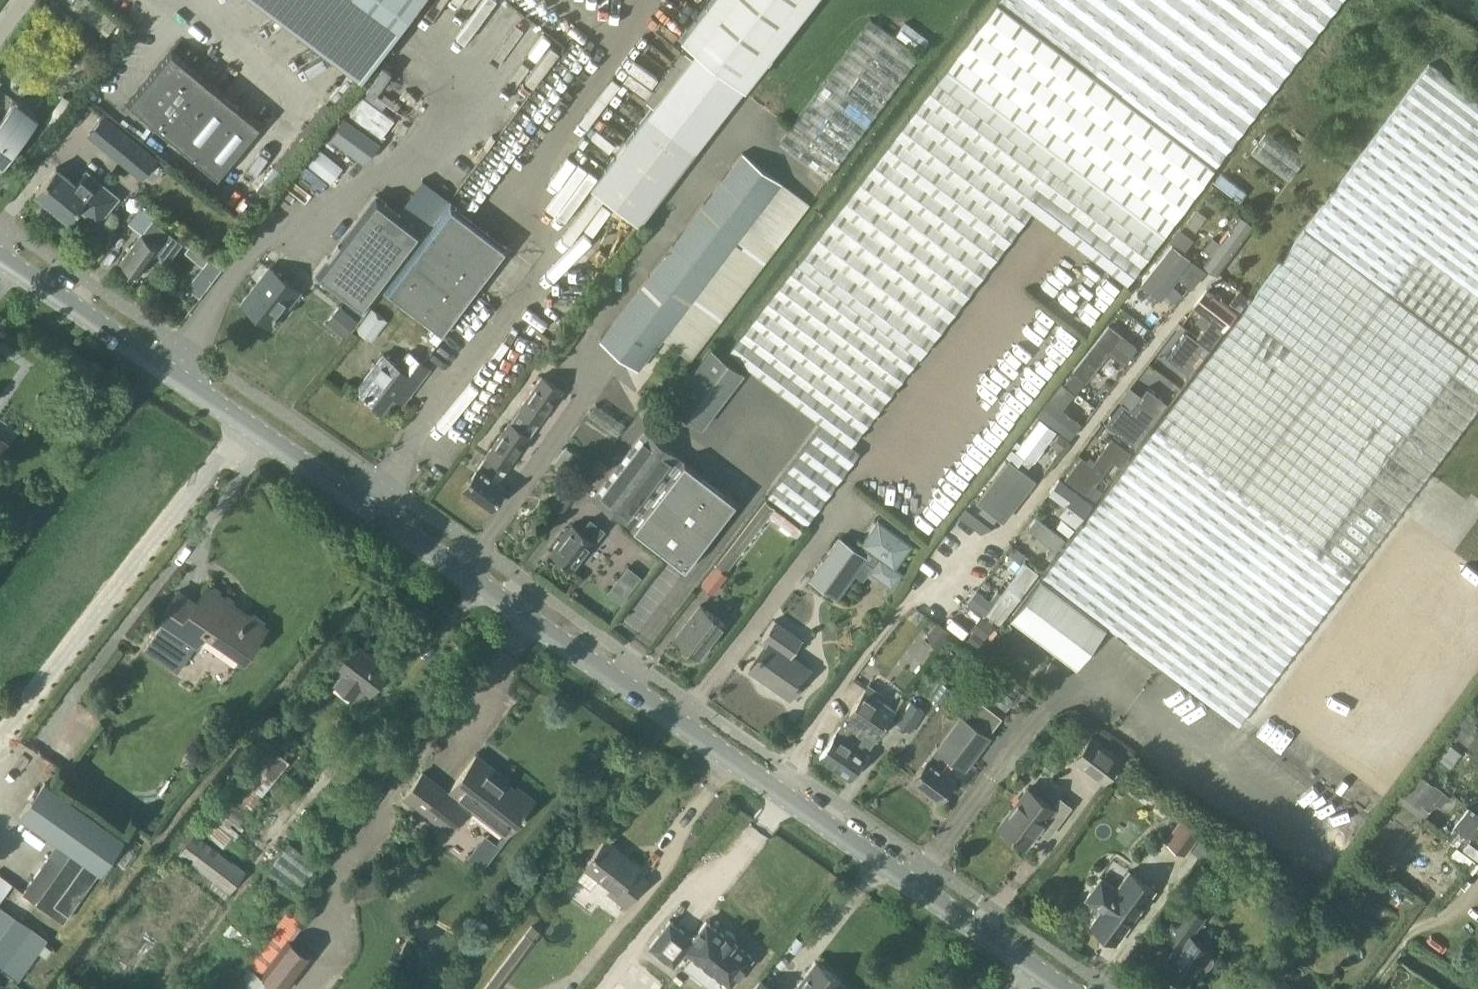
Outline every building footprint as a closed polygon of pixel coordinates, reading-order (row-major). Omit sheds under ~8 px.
[(118,21),(92,0),(73,0),(72,0),(110,31),(118,21)] [(807,0),(707,0),(682,33),(698,45),(592,185),(640,221),(746,82),(745,81),(807,0)] [(729,350),(823,422),(768,493),(806,523),(860,452),(850,444),(1029,211),(1126,282),(1296,60),(1342,0),(998,0),(729,350)] [(826,178),(918,54),(870,19),(778,142),(826,178)] [(219,174),(261,123),(173,51),(131,101),(219,174)] [(1202,701),(1201,702),(1238,729),(1477,411),(1477,95),(1432,61),(1010,620),(1074,668),(1105,628),(1202,701)] [(1,165),(37,117),(0,89),(0,165),(1,165)] [(330,136),(366,162),(382,140),(381,139),(395,119),(364,96),(348,117),(346,115),(330,136)] [(106,113),(89,134),(131,168),(149,149),(106,113)] [(600,339),(638,369),(662,337),(691,358),(807,206),(779,185),(780,184),(741,154),(600,339)] [(37,191),(56,207),(70,218),(79,206),(98,222),(119,197),(86,170),(76,182),(57,166),(37,191)] [(422,229),(374,192),(312,270),(359,308),(422,229)] [(508,246),(451,202),(385,288),(443,332),(508,246)] [(143,232),(121,260),(139,273),(156,250),(169,260),(183,241),(153,218),(157,214),(144,204),(130,222),(143,232)] [(1221,237),(1213,231),(1204,244),(1211,250),(1204,259),(1218,269),(1253,222),(1240,212),(1221,237)] [(1194,234),(1180,224),(1172,235),(1186,245),(1194,234)] [(1144,277),(1165,293),(1193,256),(1173,240),(1144,277)] [(194,242),(188,251),(206,266),(213,257),(194,242)] [(1192,262),(1186,271),(1196,279),(1203,271),(1192,262)] [(271,267),(244,302),(271,323),(275,318),(276,319),(279,315),(278,314),(298,288),(271,267)] [(1138,283),(1121,305),(1141,321),(1153,304),(1144,298),(1149,292),(1138,283)] [(1211,346),(1237,312),(1207,289),(1195,305),(1211,318),(1198,336),(1211,346)] [(371,307),(361,319),(377,331),(387,319),(371,307)] [(347,313),(334,329),(343,336),(356,319),(347,313)] [(1137,347),(1121,334),(1110,325),(1077,366),(1065,381),(1077,391),(1109,350),(1125,363),(1137,347)] [(712,347),(670,401),(702,425),(744,371),(712,347)] [(394,361),(384,353),(357,388),(383,408),(409,374),(419,381),(430,367),(409,351),(409,352),(404,348),(394,361)] [(563,389),(542,375),(464,486),(492,506),(506,486),(499,481),(563,389)] [(1070,436),(1081,422),(1061,406),(1074,390),(1062,381),(1038,411),(1070,436)] [(1118,402),(1103,421),(1136,446),(1142,439),(1134,433),(1162,397),(1150,388),(1131,411),(1118,402)] [(593,401),(582,419),(613,442),(626,424),(593,401)] [(1032,461),(1056,430),(1040,418),(1017,449),(1032,461)] [(645,430),(594,495),(685,565),(735,500),(645,430)] [(1081,455),(1064,476),(1096,500),(1104,490),(1095,483),(1112,459),(1120,465),(1131,451),(1111,436),(1092,463),(1081,455)] [(1004,519),(1036,478),(1010,458),(978,500),(1004,519)] [(1076,524),(1092,503),(1060,479),(1050,492),(1071,507),(1065,515),(1076,524)] [(1058,547),(1066,537),(1035,511),(1026,521),(1058,547)] [(572,523),(551,550),(574,568),(595,541),(592,538),(602,526),(591,518),(582,530),(572,523)] [(910,548),(877,523),(859,548),(877,561),(868,574),(890,590),(900,577),(893,571),(910,548)] [(840,536),(811,577),(837,595),(866,554),(840,536)] [(984,610),(981,613),(999,626),(1040,572),(1019,557),(997,586),(992,583),(984,594),(977,589),(970,599),(984,610)] [(643,578),(628,567),(608,594),(622,605),(643,578)] [(235,608),(237,605),(208,585),(197,601),(180,589),(160,618),(163,621),(145,647),(179,670),(197,643),(197,642),(205,630),(243,656),(243,657),(244,657),(266,625),(249,613),(247,616),(235,608)] [(700,655),(725,622),(701,604),(676,636),(700,655)] [(979,617),(969,630),(983,640),(993,627),(979,617)] [(935,619),(924,632),(938,643),(949,630),(935,619)] [(983,641),(972,633),(963,644),(974,652),(983,641)] [(752,668),(771,681),(774,680),(777,682),(776,685),(791,695),(810,668),(771,640),(752,668)] [(335,683),(353,697),(362,686),(370,693),(390,668),(355,641),(336,666),(344,672),(335,683)] [(1050,664),(1041,675),(1050,682),(1059,671),(1050,664)] [(879,689),(868,683),(820,756),(834,766),(862,723),(879,734),(896,709),(876,695),(879,689)] [(937,745),(913,777),(940,797),(955,778),(941,767),(950,756),(964,766),(1001,717),(975,698),(962,715),(939,746),(937,745)] [(924,710),(910,701),(897,720),(910,729),(924,710)] [(834,766),(838,768),(850,777),(879,734),(862,723),(834,766)] [(1073,758),(1101,779),(1117,758),(1089,737),(1073,758)] [(423,771),(406,793),(405,794),(451,830),(470,805),(508,834),(524,813),(525,814),(528,810),(527,809),(534,799),(518,786),(516,789),(499,776),(501,773),(477,754),(448,791),(423,771)] [(101,872),(107,863),(125,838),(46,781),(21,815),(72,852),(62,865),(50,856),(24,892),(37,900),(64,920),(99,871),(101,872)] [(1054,825),(1069,804),(1058,796),(1051,806),(1026,787),(999,823),(1024,843),(1044,817),(1054,825)] [(1187,814),(1167,842),(1188,857),(1192,851),(1204,859),(1216,843),(1204,834),(1207,829),(1187,814)] [(247,870),(196,831),(180,852),(217,880),(212,886),(226,897),(231,890),(231,891),(247,870)] [(640,866),(619,850),(605,838),(584,865),(586,867),(578,878),(591,888),(599,877),(612,887),(609,891),(627,905),(647,879),(636,870),(640,866)] [(290,842),(267,872),(295,894),(319,864),(290,842)] [(1202,866),(1188,890),(1201,898),(1216,874),(1202,866)] [(1084,898),(1100,910),(1091,922),(1119,941),(1155,888),(1128,870),(1117,886),(1101,874),(1084,898)] [(1192,987),(1187,983),(1210,948),(1189,935),(1202,915),(1182,902),(1162,934),(1176,943),(1161,968),(1191,988),(1192,987)] [(16,974),(45,935),(0,903),(0,963),(16,974)] [(257,930),(267,937),(281,918),(272,911),(257,930)] [(667,923),(650,944),(662,953),(674,963),(679,956),(686,947),(693,953),(695,954),(706,963),(723,976),(731,983),(748,962),(753,955),(748,952),(736,942),(734,941),(735,939),(734,938),(733,940),(727,935),(728,934),(726,933),(725,934),(715,926),(707,919),(696,933),(693,937),(682,928),(670,919),(667,923)] [(225,931),(250,952),(257,942),(233,922),(225,931)] [(543,930),(533,923),(526,933),(484,988),(499,988),(543,930)] [(289,941),(274,928),(248,962),(251,964),(232,988),(282,988),(284,987),(265,972),(289,941)] [(308,955),(289,941),(265,972),(284,987),(308,955)] [(794,988),(850,988),(840,982),(842,980),(816,960),(794,988)] [(761,978),(753,988),(775,988),(761,978)]
